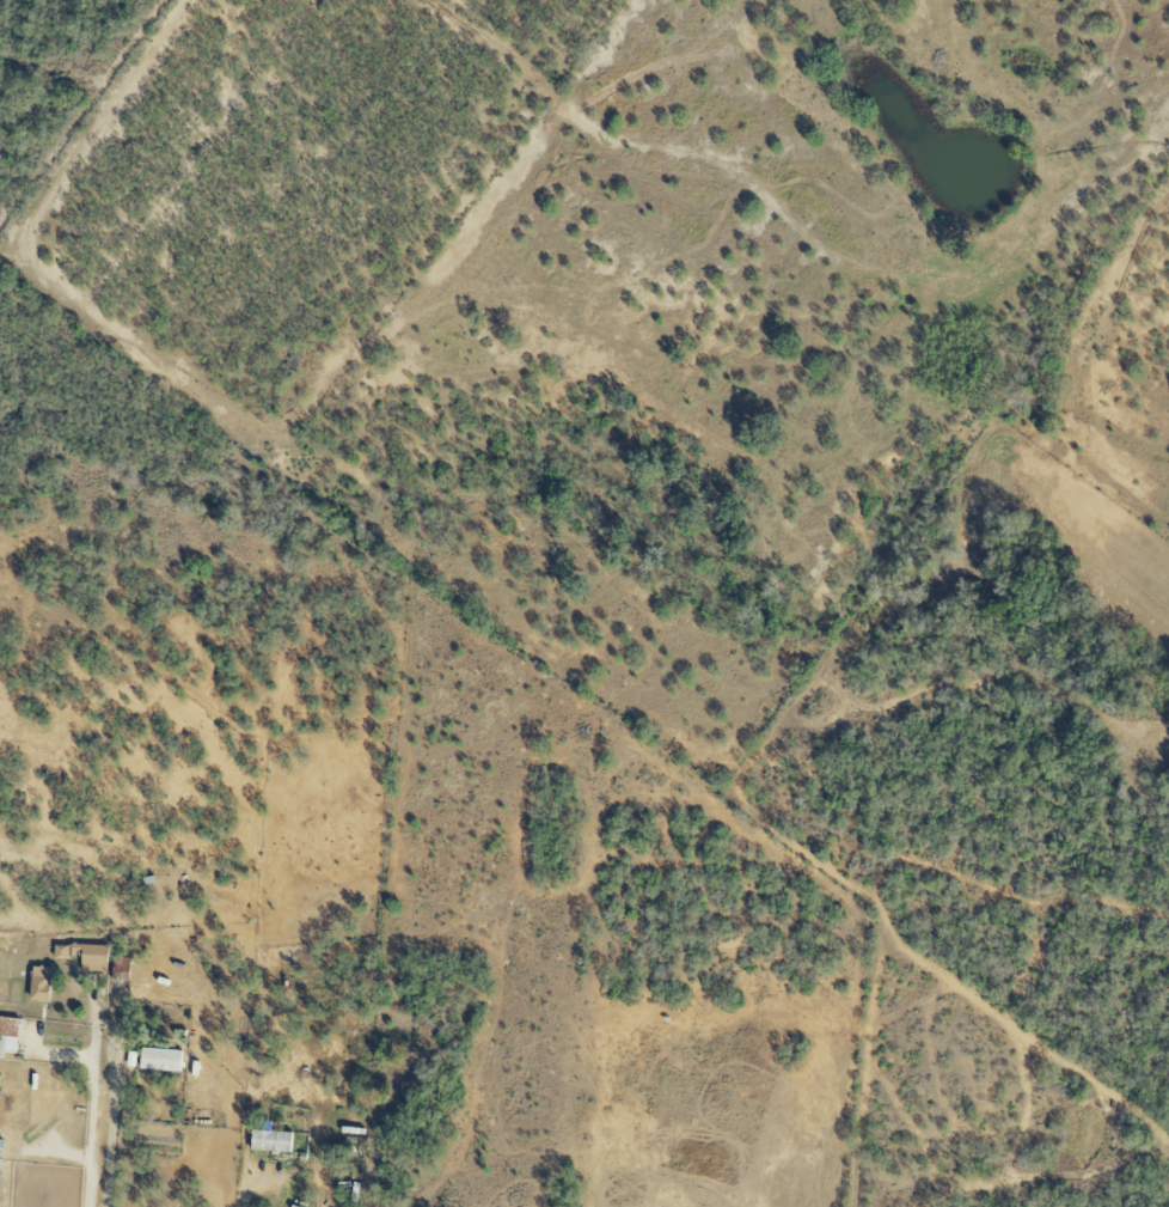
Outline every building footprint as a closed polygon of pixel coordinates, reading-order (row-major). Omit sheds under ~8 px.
[(109,967),(110,946),(84,945),(83,965),(109,967)] [(56,958),(73,958),(73,946),(56,946),(56,958)] [(30,999),(50,1002),(55,968),(35,965),(30,999)] [(5,1058),(5,1052),(19,1053),(20,1018),(0,1017),(0,1058),(5,1058)] [(183,1049),(142,1048),(142,1070),(183,1071),(183,1049)] [(292,1152),(293,1131),(253,1130),(253,1151),(292,1152)]
